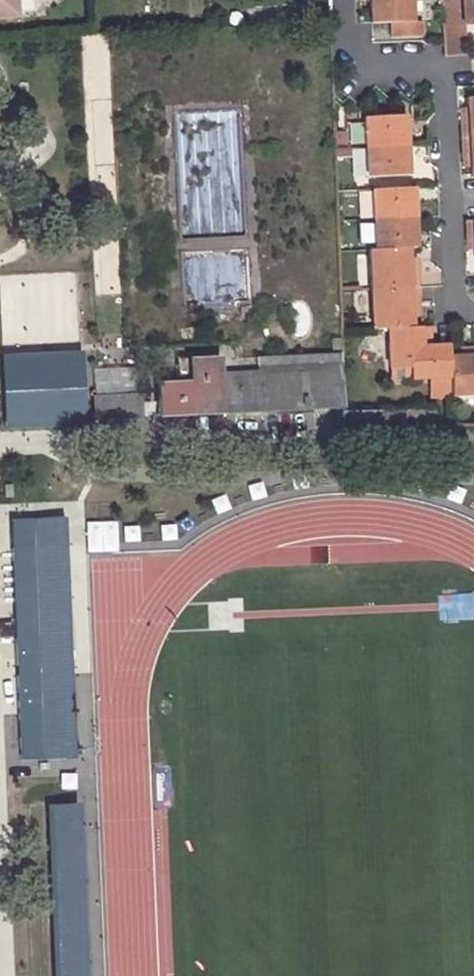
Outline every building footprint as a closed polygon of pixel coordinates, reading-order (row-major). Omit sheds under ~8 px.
[(13,15),(12,0),(0,0),(0,16),(13,15)] [(372,1),(373,18),(393,18),(394,34),(427,31),(426,17),(412,17),(411,0),(372,0),(372,1)] [(446,30),(448,51),(466,50),(465,20),(473,19),(473,0),(444,0),(446,30)] [(468,96),(468,109),(469,117),(460,117),(460,127),(460,135),(473,135),(473,96),(468,96)] [(468,109),(459,109),(460,117),(469,117),(468,109)] [(410,120),(368,121),(370,151),(411,149),(410,133),(410,120)] [(460,135),(461,145),(461,150),(461,155),(470,155),(470,163),(471,176),(473,176),(473,135),(460,135)] [(353,174),(364,174),(364,146),(354,146),(353,174)] [(411,149),(370,151),(371,182),(412,180),(412,167),(411,149)] [(470,155),(461,155),(461,163),(470,163),(470,155)] [(371,189),(358,190),(360,217),(373,216),(371,189)] [(417,192),(376,193),(377,223),(418,221),(417,205),(417,192)] [(464,218),(465,231),(466,238),(473,237),(473,217),(464,218)] [(418,221),(377,223),(378,253),(411,252),(419,252),(418,233),(418,221)] [(466,238),(466,247),(473,247),(473,237),(466,238)] [(378,253),(373,253),(374,293),(420,291),(419,269),(411,270),(411,260),(411,252),(378,253)] [(419,269),(419,261),(411,260),(411,270),(419,269)] [(0,277),(0,290),(1,313),(13,312),(15,342),(27,342),(26,325),(41,324),(40,308),(75,306),(73,273),(0,277)] [(356,322),(370,321),(368,289),(354,290),(356,322)] [(420,291),(374,293),(375,333),(386,332),(413,331),(413,320),(412,312),(421,312),(420,291)] [(413,331),(386,332),(387,369),(407,369),(408,380),(448,379),(446,354),(446,348),(427,348),(426,330),(413,331)] [(467,347),(467,354),(460,354),(446,354),(448,379),(448,395),(473,394),(473,346),(467,347)] [(5,429),(87,424),(83,348),(0,353),(5,429)] [(193,384),(159,386),(161,414),(343,406),(343,378),(220,382),(219,367),(192,367),(193,384)] [(138,398),(95,402),(95,419),(139,416),(138,398)] [(13,485),(3,486),(4,499),(14,498),(13,485)] [(174,498),(98,500),(99,527),(100,527),(102,527),(101,539),(147,538),(147,543),(157,542),(174,525),(174,498)] [(64,514),(10,517),(20,758),(76,755),(64,514)] [(175,541),(174,525),(157,542),(175,541)] [(147,538),(101,539),(102,527),(100,527),(92,544),(147,543),(147,538)] [(438,622),(473,619),(473,590),(436,593),(438,622)] [(47,779),(55,975),(109,975),(101,777),(47,779)]
